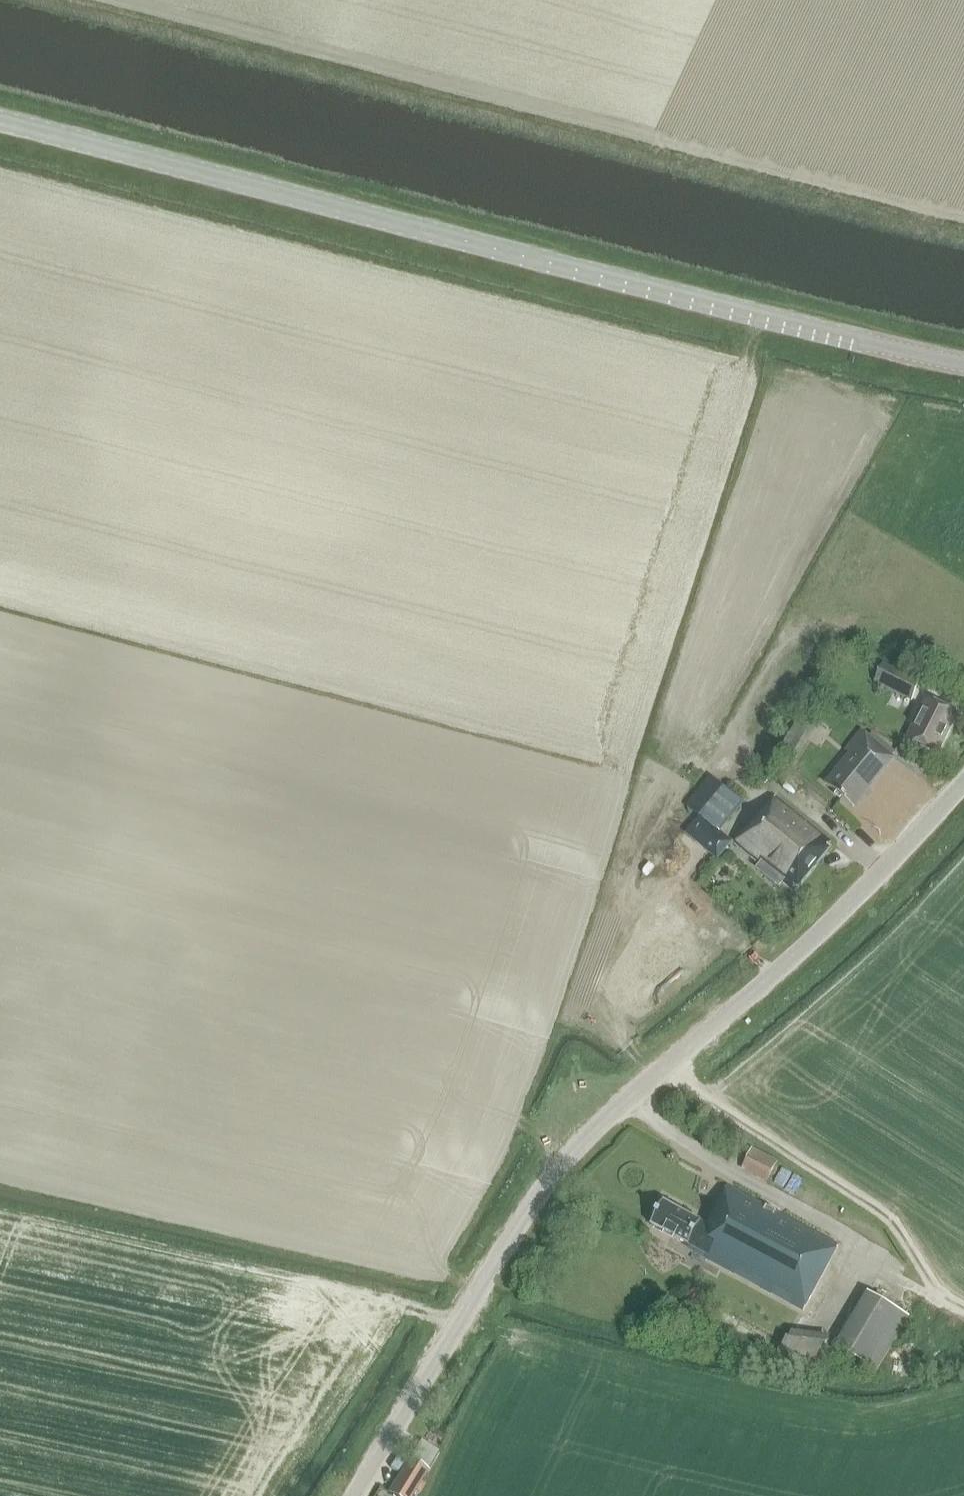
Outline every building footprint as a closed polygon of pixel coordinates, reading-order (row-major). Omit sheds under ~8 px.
[(911,701),(922,683),(884,662),(874,681),(911,701)] [(936,753),(956,714),(925,699),(906,738),(936,753)] [(796,759),(819,724),(801,712),(779,749),(796,759)] [(852,807),(872,783),(893,759),(862,733),(847,751),(851,755),(827,784),(843,797),(842,798),(852,807)] [(779,768),(772,776),(781,784),(788,776),(779,768)] [(700,815),(715,828),(741,798),(726,785),(700,815)] [(779,886),(780,884),(793,894),(822,858),(819,855),(828,842),(772,797),(733,845),(758,865),(756,867),(779,886)] [(687,831),(718,856),(731,841),(715,828),(700,815),(687,831)] [(741,1170),(767,1183),(778,1161),(752,1147),(741,1170)] [(790,1304),(802,1311),(837,1245),(727,1186),(706,1224),(662,1201),(650,1224),(709,1256),(707,1260),(733,1274),(736,1270),(762,1284),(760,1288),(771,1294),(773,1290),(793,1300),(790,1304)] [(877,1373),(910,1317),(867,1291),(834,1347),(877,1373)] [(438,1451),(421,1441),(411,1459),(409,1457),(387,1493),(393,1495),(412,1495),(429,1470),(427,1469),(438,1451)]
